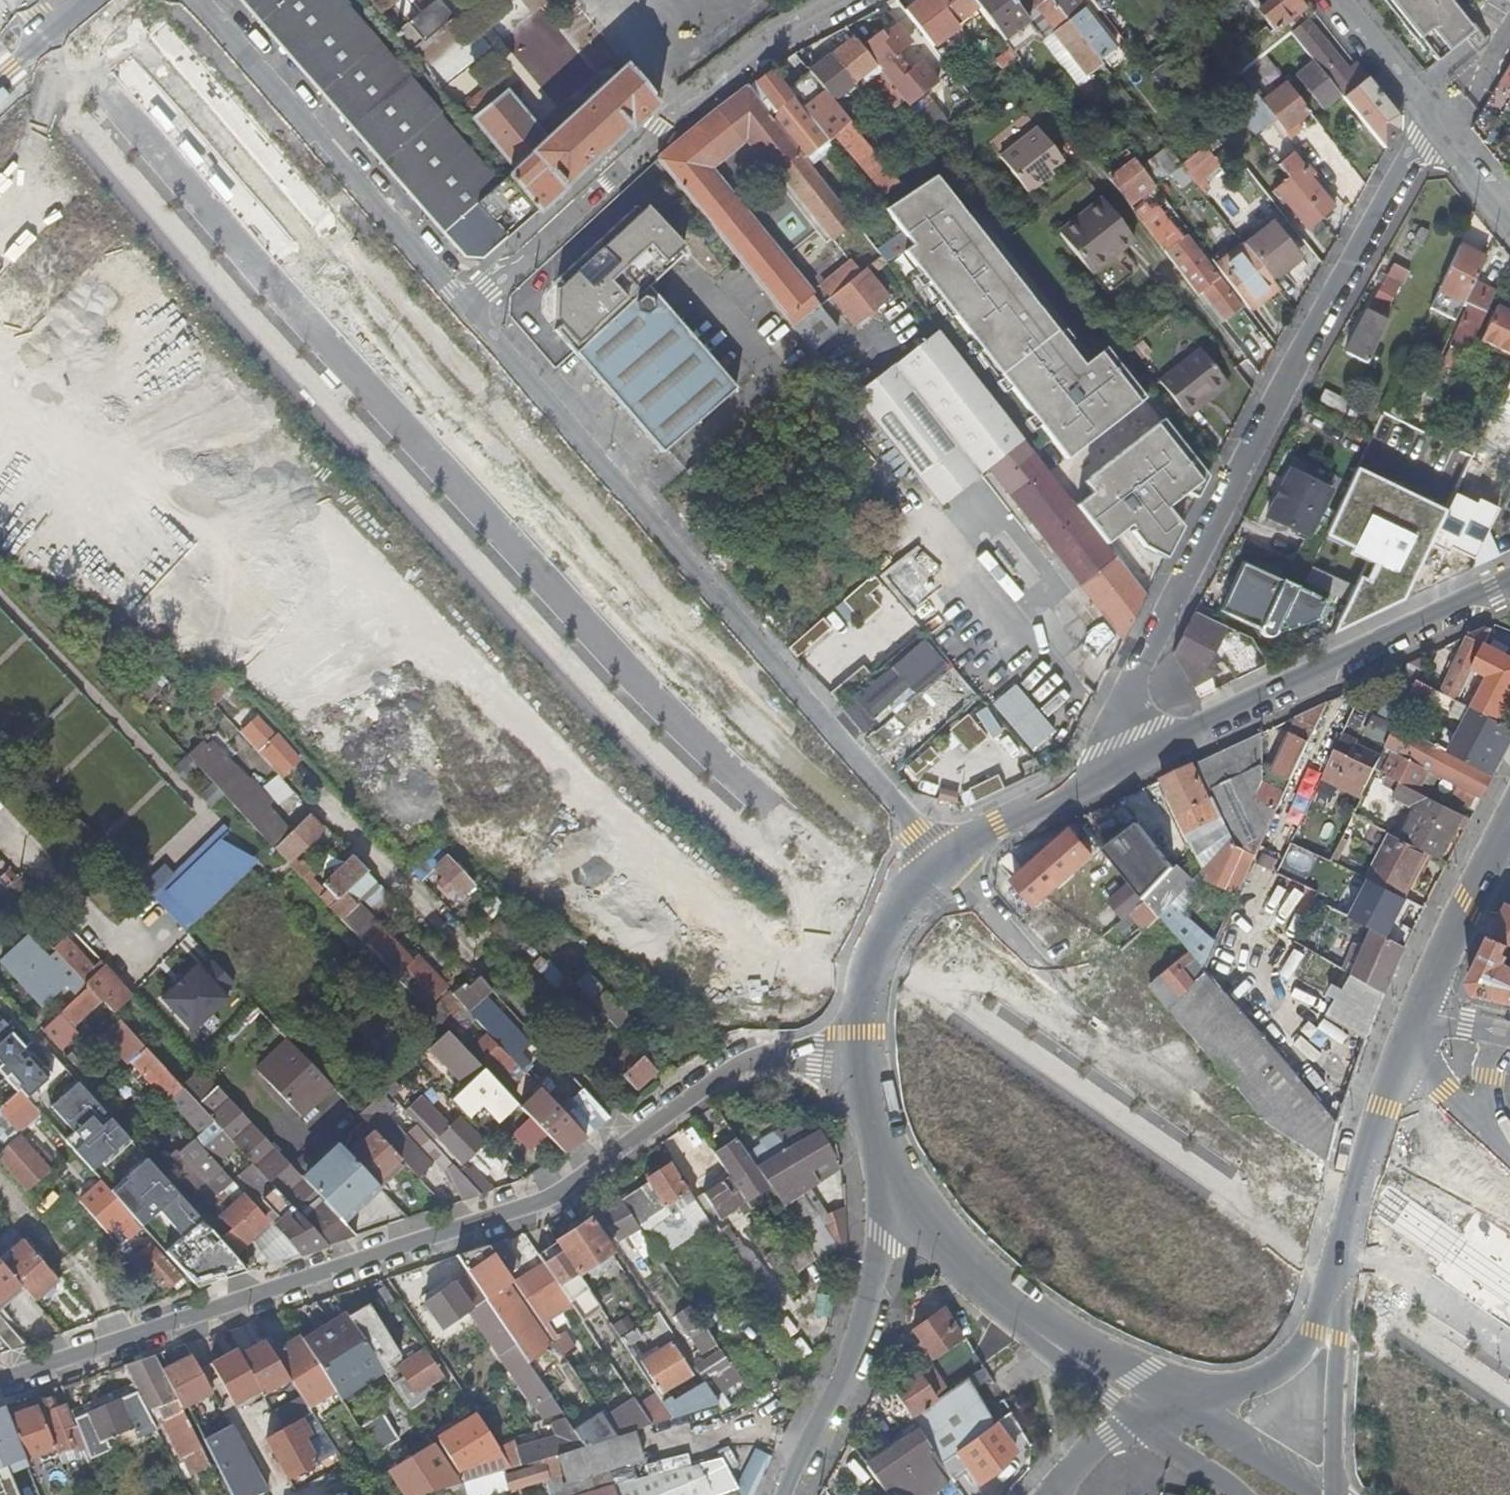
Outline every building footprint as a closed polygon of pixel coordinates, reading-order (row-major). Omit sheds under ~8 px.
[(304,73),(335,47),(332,43),(296,0),(240,0),(304,73)] [(332,43),(340,37),(367,15),(364,12),(369,8),(362,0),(296,0),(332,43)] [(437,32),(454,18),(439,0),(437,0),(395,35),(414,58),(433,42),(430,38),(433,36),(437,32)] [(906,11),(933,47),(957,28),(955,24),(977,7),(972,0),(919,0),(906,11)] [(977,7),(1005,43),(1030,24),(1023,16),(1011,0),(972,0),(977,7)] [(1102,65),(1079,35),(1063,15),(1052,0),(1044,0),(1023,16),(1030,24),(1031,26),(1044,16),(1055,30),(1053,32),(1062,43),(1088,76),(1102,65)] [(1297,0),(1248,0),(1273,31),(1270,34),(1265,29),(1227,59),(1239,74),(1246,68),(1251,65),(1263,55),(1294,31),(1299,27),(1306,21),(1300,15),(1305,11),(1296,1),(1297,0)] [(1310,7),(1308,6),(1304,0),(1297,0),(1296,1),(1305,11),(1310,7)] [(1462,15),(1455,7),(1453,10),(1445,0),(1384,0),(1427,54),(1429,53),(1437,63),(1466,40),(1467,38),(1454,21),(1462,15)] [(1455,7),(1450,0),(1445,0),(1453,10),(1455,7)] [(1080,2),(1063,15),(1079,35),(1095,22),(1080,2)] [(1096,16),(1101,12),(1095,4),(1090,8),(1096,16)] [(370,9),(369,8),(364,12),(367,15),(340,37),(431,146),(462,119),(370,9)] [(1467,38),(1466,40),(1476,53),(1489,43),(1464,12),(1462,15),(1454,21),(1467,38)] [(1051,51),(1062,43),(1053,32),(1055,30),(1044,16),(1031,26),(1051,51)] [(1347,70),(1307,21),(1306,21),(1299,27),(1294,31),(1317,58),(1314,61),(1341,93),(1344,97),(1367,79),(1355,64),(1347,70)] [(897,22),(885,30),(901,50),(904,48),(910,38),(897,22)] [(872,39),(861,46),(904,101),(908,106),(931,88),(913,66),(911,69),(906,72),(896,60),(891,64),(888,60),(898,53),(901,50),(885,30),(877,35),(879,39),(874,42),(872,39)] [(500,244),(538,212),(509,176),(505,172),(472,131),(462,119),(431,146),(340,37),(332,43),(335,47),(393,116),(446,179),(487,228),(500,244)] [(810,71),(832,98),(859,78),(888,114),(904,101),(861,46),(854,37),(810,71)] [(339,114),(363,142),(393,116),(335,47),(304,73),(339,114)] [(994,60),(1002,70),(1017,59),(1009,49),(994,60)] [(952,71),(937,51),(923,62),(939,81),(952,71)] [(906,72),(911,69),(898,53),(888,60),(891,64),(896,60),(906,72)] [(1271,65),(1263,55),(1251,65),(1255,71),(1259,75),(1271,65)] [(922,60),(913,66),(931,88),(939,81),(923,62),(922,60)] [(1324,106),(1341,93),(1314,61),(1297,74),(1324,106)] [(1244,80),(1255,71),(1251,65),(1246,68),(1239,74),(1244,80)] [(515,170),(509,176),(538,212),(540,214),(568,188),(565,185),(569,181),(574,176),(627,127),(631,130),(659,104),(628,66),(548,139),(507,90),(504,92),(473,118),(512,166),(515,170)] [(1509,68),(1501,82),(1499,85),(1507,89),(1509,91),(1509,68)] [(819,130),(773,72),(758,85),(770,102),(780,113),(781,113),(799,134),(796,136),(813,158),(830,143),(819,130)] [(1385,147),(1398,130),(1398,117),(1367,79),(1344,97),(1385,147)] [(1287,82),(1261,102),(1263,104),(1275,119),(1278,123),(1285,133),(1297,123),(1298,121),(1303,118),(1310,112),(1287,82)] [(466,109),(469,112),(473,118),(504,92),(496,84),(466,109)] [(1504,93),(1507,89),(1499,85),(1497,89),(1504,93)] [(815,215),(837,199),(816,173),(808,162),(764,106),(749,87),(720,109),(658,160),(794,327),(819,307),(821,305),(710,168),(747,139),(773,172),(778,168),(815,215)] [(1261,102),(1253,92),(1231,106),(1253,134),(1275,119),(1263,104),(1261,102)] [(780,113),(770,102),(764,106),(808,162),(813,158),(796,136),(799,134),(781,113),(780,113)] [(1491,106),(1487,104),(1481,115),(1472,131),(1483,144),(1502,113),(1496,110),(1499,105),(1493,102),(1491,106)] [(921,120),(932,135),(946,124),(934,109),(921,120)] [(843,111),(819,130),(830,143),(840,136),(887,196),(902,185),(843,111)] [(470,121),(473,118),(469,112),(465,115),(470,121)] [(373,153),(417,204),(446,179),(393,116),(363,142),(373,153)] [(1278,123),(1275,119),(1253,134),(1256,138),(1278,123)] [(1303,130),(1297,123),(1285,133),(1290,139),(1303,130)] [(1042,177),(1050,170),(1062,160),(1037,128),(999,156),(1028,193),(1044,180),(1042,177)] [(836,151),(830,143),(813,158),(818,165),(836,151)] [(1214,158),(1205,146),(1181,165),(1190,177),(1214,158)] [(1104,152),(1094,159),(1101,168),(1165,252),(1185,236),(1181,232),(1179,234),(1169,221),(1166,223),(1156,210),(1148,216),(1136,201),(1146,192),(1154,186),(1142,170),(1126,149),(1121,154),(1129,164),(1118,173),(1114,176),(1110,171),(1114,168),(1110,163),(1111,162),(1104,152)] [(1289,178),(1320,218),(1322,217),(1324,220),(1334,213),(1331,209),(1334,207),(1319,190),(1324,186),(1306,164),(1303,168),(1292,155),(1279,166),(1286,175),(1289,178)] [(1151,163),(1142,170),(1154,186),(1174,170),(1169,164),(1158,172),(1151,163)] [(515,170),(512,166),(505,172),(509,176),(515,170)] [(1042,177),(1044,180),(1052,174),(1050,170),(1042,177)] [(1279,181),(1282,184),(1289,178),(1286,175),(1279,181)] [(935,176),(888,212),(912,243),(902,251),(1067,462),(1147,400),(1107,348),(1084,366),(935,176)] [(1308,228),(1320,218),(1289,178),(1282,184),(1272,192),(1276,196),(1280,194),(1284,198),(1308,228)] [(422,210),(459,252),(487,228),(446,179),(417,204),(422,210)] [(1154,186),(1146,192),(1154,202),(1162,196),(1154,186)] [(1091,273),(1134,240),(1102,199),(1059,232),(1091,273)] [(649,205),(644,209),(639,204),(559,277),(564,282),(559,287),(555,319),(560,325),(554,329),(662,452),(736,389),(648,286),(684,255),(680,250),(685,246),(649,205)] [(1274,222),(1268,226),(1295,261),(1301,257),(1274,222)] [(1271,280),(1295,261),(1268,226),(1244,245),(1245,247),(1271,280)] [(482,259),(500,244),(487,228),(459,252),(460,254),(462,256),(482,259)] [(1414,245),(1422,249),(1429,234),(1420,230),(1414,245)] [(1228,321),(1242,310),(1186,236),(1185,236),(1165,252),(1210,311),(1217,306),(1228,321)] [(1251,310),(1278,289),(1271,280),(1245,247),(1231,257),(1226,251),(1213,261),(1251,310)] [(1432,307),(1455,319),(1462,304),(1464,301),(1474,282),(1485,259),(1461,247),(1432,307)] [(877,271),(887,263),(886,262),(882,256),(860,274),(831,297),(854,325),(888,297),(868,273),(874,268),(877,271)] [(1488,280),(1499,286),(1508,266),(1497,261),(1488,280)] [(822,285),(831,297),(860,274),(850,262),(822,285)] [(1393,265),(1389,272),(1406,280),(1410,274),(1393,265)] [(1401,283),(1404,284),(1406,280),(1389,272),(1387,276),(1383,285),(1369,312),(1386,322),(1393,307),(1390,305),(1401,283)] [(1377,281),(1383,285),(1387,276),(1381,273),(1377,281)] [(1496,292),(1474,282),(1464,301),(1473,304),(1471,309),(1451,349),(1452,350),(1445,365),(1458,371),(1496,292)] [(1462,304),(1471,309),(1473,304),(1464,301),(1462,304)] [(1496,306),(1480,340),(1509,355),(1509,313),(1496,306)] [(838,330),(819,307),(794,327),(813,351),(838,330)] [(1367,311),(1346,353),(1366,364),(1386,322),(1369,312),(1367,311)] [(940,332),(876,381),(856,398),(869,415),(875,423),(940,505),(987,468),(1024,439),(940,332)] [(1205,397),(1225,381),(1201,350),(1159,382),(1187,417),(1199,408),(1194,402),(1203,394),(1205,397)] [(856,398),(876,381),(868,370),(847,387),(853,394),(856,398)] [(1194,402),(1199,408),(1228,385),(1225,381),(1205,397),(1203,394),(1194,402)] [(1346,401),(1322,389),(1316,401),(1339,414),(1346,401)] [(856,398),(853,394),(840,404),(856,424),(869,415),(856,398)] [(1411,407),(1389,397),(1382,411),(1382,412),(1404,423),(1405,421),(1406,419),(1411,407)] [(1415,423),(1413,427),(1428,434),(1441,407),(1427,399),(1415,423)] [(1375,428),(1396,438),(1398,434),(1404,423),(1381,413),(1375,428)] [(869,415),(856,424),(863,433),(875,423),(869,415)] [(1415,423),(1406,419),(1405,421),(1404,423),(1413,427),(1415,423)] [(1095,494),(1078,508),(1105,541),(1108,545),(1131,526),(1134,531),(1131,533),(1144,549),(1166,560),(1182,528),(1167,509),(1187,494),(1198,499),(1208,477),(1163,421),(1086,483),(1095,494)] [(1433,438),(1428,434),(1413,427),(1404,423),(1398,434),(1407,438),(1398,458),(1457,488),(1464,473),(1472,457),(1433,438)] [(1465,439),(1471,442),(1474,436),(1468,433),(1465,439)] [(987,468),(1125,642),(1147,597),(1108,545),(1105,541),(1078,508),(1024,439),(987,468)] [(1471,442),(1465,439),(1460,449),(1473,455),(1474,452),(1478,445),(1471,442)] [(1489,459),(1474,452),(1473,455),(1472,457),(1464,473),(1479,480),(1489,459)] [(708,466),(702,458),(687,471),(694,478),(708,466)] [(1329,492),(1287,471),(1263,517),(1306,538),(1329,492)] [(1337,559),(1318,550),(1310,567),(1329,576),(1337,559)] [(1362,572),(1337,559),(1329,576),(1354,589),(1362,572)] [(1283,583),(1242,564),(1219,613),(1261,633),(1261,635),(1263,638),(1266,640),(1269,641),(1274,640),(1276,638),(1276,637),(1283,623),(1297,630),(1320,623),(1329,604),(1298,590),(1298,589),(1283,582),(1283,583)] [(1310,567),(1304,580),(1347,602),(1354,589),(1329,576),(1310,567)] [(875,579),(786,643),(799,661),(815,649),(825,663),(855,641),(846,629),(889,598),(875,579)] [(1182,654),(1176,650),(1175,654),(1197,698),(1210,692),(1205,673),(1210,671),(1206,660),(1207,658),(1213,646),(1224,627),(1195,614),(1179,644),(1185,647),(1194,652),(1191,658),(1182,654)] [(1276,637),(1297,630),(1283,623),(1276,637)] [(1469,637),(1444,693),(1461,702),(1475,670),(1486,647),(1497,624),(1469,637)] [(912,693),(943,666),(929,649),(934,644),(928,638),(892,670),(889,667),(843,707),(860,727),(885,706),(907,687),(912,693)] [(1176,650),(1182,654),(1185,647),(1179,644),(1176,650)] [(1206,660),(1210,671),(1212,676),(1223,657),(1213,646),(1207,658),(1206,660)] [(1194,652),(1185,647),(1182,654),(1191,658),(1194,652)] [(1486,647),(1475,670),(1490,678),(1474,709),(1501,723),(1509,705),(1509,659),(1486,647)] [(1402,687),(1413,692),(1419,680),(1430,656),(1409,666),(1401,683),(1402,687)] [(838,701),(869,675),(861,666),(829,691),(838,701)] [(1490,678),(1475,670),(1461,702),(1474,709),(1490,678)] [(168,683),(161,675),(155,680),(163,688),(168,683)] [(220,709),(236,693),(224,685),(213,677),(200,689),(220,709)] [(163,688),(155,680),(133,701),(140,709),(163,688)] [(1437,746),(1494,776),(1509,746),(1509,727),(1501,723),(1474,709),(1461,702),(1444,693),(1419,680),(1413,692),(1412,694),(1468,723),(1461,736),(1447,728),(1441,740),(1437,746)] [(1031,753),(1051,735),(1009,688),(988,706),(1031,753)] [(949,718),(958,708),(944,695),(935,706),(949,718)] [(1329,703),(1297,718),(1291,735),(1277,768),(1266,768),(1266,782),(1257,800),(1272,808),(1279,811),(1294,778),(1319,723),(1329,703)] [(984,731),(994,726),(984,707),(974,712),(984,731)] [(956,718),(945,744),(973,754),(983,729),(956,718)] [(1341,733),(1319,723),(1294,778),(1316,787),(1341,733)] [(259,724),(245,736),(269,762),(282,777),(298,761),(276,738),(274,740),(259,724)] [(1415,763),(1426,740),(1398,725),(1387,749),(1396,753),(1415,763)] [(1009,764),(1019,757),(1000,732),(991,739),(1009,764)] [(1214,791),(1266,768),(1265,734),(1201,765),(1214,791)] [(1376,771),(1382,757),(1357,746),(1358,742),(1343,735),(1322,780),(1362,799),(1376,771)] [(1437,746),(1441,740),(1434,737),(1431,743),(1437,746)] [(1426,740),(1415,763),(1430,771),(1440,776),(1459,785),(1483,797),(1494,776),(1437,746),(1431,743),(1426,740)] [(917,780),(938,756),(925,745),(904,769),(917,780)] [(205,749),(191,762),(219,791),(223,795),(272,847),(290,831),(267,807),(267,800),(248,779),(245,781),(227,762),(222,767),(205,749)] [(1385,776),(1396,753),(1387,749),(1385,753),(1382,757),(1376,771),(1385,776)] [(1396,753),(1385,776),(1401,784),(1418,793),(1420,791),(1430,771),(1415,763),(1396,753)] [(196,769),(185,758),(173,769),(184,781),(196,769)] [(990,762),(962,774),(967,786),(995,774),(990,762)] [(1213,801),(1196,765),(1165,780),(1167,785),(1161,788),(1169,803),(1174,801),(1193,843),(1230,827),(1217,800),(1213,801)] [(1266,768),(1214,791),(1217,800),(1230,827),(1262,812),(1272,808),(1257,800),(1266,782),(1266,768)] [(1440,776),(1430,771),(1420,791),(1418,793),(1428,798),(1440,776)] [(200,796),(211,807),(223,795),(212,784),(200,796)] [(1401,784),(1393,800),(1412,810),(1398,838),(1426,853),(1428,854),(1443,862),(1453,842),(1456,837),(1460,829),(1465,832),(1470,820),(1428,798),(1418,793),(1401,784)] [(1483,797),(1459,785),(1452,798),(1476,811),(1483,797)] [(1193,843),(1174,801),(1169,803),(1168,804),(1187,846),(1196,849),(1211,883),(1229,890),(1234,879),(1216,870),(1238,843),(1230,827),(1193,843)] [(1262,812),(1270,830),(1279,811),(1272,808),(1262,812)] [(1262,812),(1230,827),(1238,843),(1240,848),(1258,856),(1270,830),(1262,812)] [(290,861),(288,863),(303,879),(312,871),(303,862),(301,864),(294,857),(326,828),(312,813),(277,847),(290,861)] [(1354,816),(1350,825),(1367,834),(1372,825),(1354,816)] [(1179,867),(1142,823),(1115,846),(1156,892),(1157,890),(1173,873),(1179,867)] [(1015,882),(1036,907),(1037,906),(1094,857),(1073,832),(1015,882)] [(1411,882),(1426,853),(1398,838),(1390,835),(1369,880),(1373,882),(1406,898),(1414,883),(1411,882)] [(1343,840),(1333,861),(1339,864),(1348,843),(1343,840)] [(1240,848),(1238,843),(1216,870),(1234,879),(1229,890),(1241,895),(1257,861),(1256,860),(1258,856),(1240,848)] [(154,914),(176,937),(249,867),(230,847),(226,846),(223,845),(219,846),(216,848),(212,844),(156,898),(163,906),(154,914)] [(421,880),(435,868),(447,858),(437,847),(411,870),(421,880)] [(1426,853),(1411,882),(1414,883),(1428,854),(1426,853)] [(318,876),(312,871),(303,879),(317,893),(331,908),(347,894),(369,873),(370,871),(356,856),(341,870),(338,873),(323,887),(315,879),(318,876)] [(461,897),(473,886),(458,870),(447,858),(435,868),(443,877),(453,887),(461,897)] [(1279,872),(1257,861),(1241,895),(1212,958),(1207,967),(1211,971),(1225,987),(1279,872)] [(1341,873),(1344,867),(1339,864),(1333,861),(1330,868),(1341,873)] [(1183,863),(1179,867),(1173,873),(1157,890),(1156,892),(1150,898),(1162,914),(1168,907),(1198,877),(1183,863)] [(478,882),(466,868),(463,866),(458,870),(473,886),(478,882)] [(382,884),(370,871),(369,873),(347,894),(331,908),(355,933),(360,927),(370,917),(358,906),(382,884)] [(20,902),(33,890),(26,882),(20,875),(7,887),(20,902)] [(446,893),(453,887),(443,877),(437,882),(446,893)] [(1117,897),(1132,914),(1146,901),(1150,898),(1144,891),(1135,881),(1117,897)] [(1411,909),(1414,903),(1408,900),(1406,898),(1373,882),(1353,921),(1374,932),(1395,943),(1404,925),(1397,922),(1405,906),(1411,909)] [(395,898),(382,884),(358,906),(370,917),(360,927),(355,933),(361,940),(368,947),(384,932),(372,919),(395,898)] [(1329,897),(1319,893),(1318,893),(1315,900),(1324,905),(1325,906),(1329,897)] [(516,918),(497,898),(480,913),(499,934),(516,918)] [(1147,931),(1164,915),(1162,914),(1150,898),(1146,901),(1132,914),(1124,921),(1130,927),(1138,920),(1147,931)] [(1324,905),(1315,900),(1310,912),(1319,917),(1324,905)] [(1404,925),(1411,909),(1405,906),(1397,922),(1404,925)] [(1171,924),(1177,918),(1168,907),(1162,914),(1164,915),(1171,924)] [(1494,939),(1509,946),(1509,909),(1494,939)] [(499,934),(480,913),(474,918),(493,939),(499,934)] [(75,915),(66,925),(84,945),(94,935),(75,915)] [(659,918),(637,944),(666,968),(688,942),(659,918)] [(1177,918),(1171,924),(1180,934),(1186,928),(1177,918)] [(1212,958),(1186,928),(1180,934),(1193,950),(1207,967),(1212,958)] [(368,947),(427,1008),(442,994),(433,983),(438,977),(420,958),(414,963),(384,932),(368,947)] [(1352,944),(1351,946),(1396,972),(1398,967),(1406,948),(1395,943),(1374,932),(1364,951),(1352,944)] [(77,994),(87,984),(57,951),(49,959),(29,936),(2,961),(22,983),(18,987),(24,993),(28,989),(43,1006),(67,984),(77,994)] [(1494,939),(1471,984),(1478,999),(1509,1006),(1509,967),(1508,966),(1509,963),(1509,946),(1494,939)] [(64,940),(54,949),(57,951),(87,984),(90,987),(101,999),(102,1000),(110,1009),(129,992),(103,964),(94,972),(86,963),(64,940)] [(1351,946),(1340,968),(1351,974),(1387,994),(1396,972),(1351,946)] [(163,960),(175,973),(190,961),(178,947),(163,960)] [(1169,1007),(1211,971),(1207,967),(1193,950),(1176,965),(1151,986),(1169,1007)] [(195,952),(151,999),(185,1032),(230,985),(195,952)] [(538,954),(528,964),(553,987),(563,977),(538,954)] [(94,955),(86,963),(94,972),(103,964),(94,955)] [(1211,971),(1169,1007),(1175,1012),(1241,1089),(1270,1123),(1330,1162),(1340,1124),(1225,987),(1211,971)] [(589,974),(577,985),(581,989),(588,996),(597,1006),(611,1022),(623,1011),(589,974)] [(1367,1040),(1387,994),(1351,974),(1344,990),(1334,985),(1329,995),(1338,999),(1327,1017),(1367,1040)] [(448,988),(438,977),(433,983),(442,994),(448,988)] [(512,1059),(519,1052),(528,1044),(483,997),(491,989),(480,977),(468,987),(465,984),(453,995),(465,1008),(476,1020),(491,1036),(512,1059)] [(72,1026),(101,999),(90,987),(44,1030),(62,1050),(79,1034),(72,1026)] [(578,1005),(588,996),(581,989),(571,997),(578,1005)] [(453,995),(432,1014),(440,1022),(444,1027),(448,1024),(465,1008),(453,995)] [(576,1025),(597,1006),(588,996),(578,1005),(567,1015),(576,1025)] [(459,1036),(476,1020),(465,1008),(448,1024),(453,1029),(459,1036)] [(0,1015),(0,1080),(13,1095),(20,1090),(24,1094),(36,1084),(30,1076),(43,1065),(0,1015)] [(164,1106),(166,1108),(170,1104),(174,1101),(186,1089),(179,1082),(122,1022),(103,1040),(110,1047),(113,1045),(125,1058),(123,1061),(130,1068),(134,1065),(154,1088),(151,1091),(164,1106)] [(450,1033),(453,1029),(448,1024),(444,1027),(450,1033)] [(519,1077),(524,1072),(521,1068),(512,1059),(491,1036),(472,1053),(493,1075),(491,1076),(499,1085),(513,1071),(519,1077)] [(280,1093),(311,1064),(289,1040),(258,1070),(280,1093)] [(611,1063),(636,1090),(657,1072),(632,1045),(611,1063)] [(519,1052),(512,1059),(521,1068),(528,1062),(519,1052)] [(196,1064),(179,1082),(186,1089),(238,1146),(253,1162),(330,1244),(356,1236),(339,1217),(305,1181),(196,1064)] [(327,1092),(333,1087),(328,1081),(311,1064),(280,1093),(302,1117),(327,1092)] [(130,1068),(151,1091),(154,1088),(134,1065),(130,1068)] [(496,1120),(515,1102),(499,1085),(491,1076),(483,1068),(449,1099),(466,1117),(480,1103),(496,1120)] [(131,1139),(77,1079),(51,1103),(74,1129),(64,1138),(90,1167),(100,1158),(104,1163),(131,1139)] [(394,1081),(385,1089),(391,1097),(401,1088),(394,1081)] [(195,1139),(218,1165),(238,1146),(186,1089),(174,1101),(203,1132),(195,1139)] [(401,1159),(422,1182),(426,1178),(422,1174),(432,1164),(385,1116),(398,1104),(391,1097),(385,1089),(358,1114),(365,1121),(401,1159)] [(584,1089),(560,1110),(585,1137),(611,1119),(584,1089)] [(40,1113),(24,1094),(20,1090),(13,1095),(0,1107),(0,1110),(14,1126),(19,1132),(40,1113)] [(439,1139),(463,1165),(486,1145),(461,1118),(451,1128),(422,1097),(406,1112),(430,1139),(434,1144),(439,1139)] [(542,1108),(537,1102),(532,1107),(525,1100),(519,1105),(563,1152),(573,1145),(552,1122),(554,1120),(542,1108)] [(540,1100),(537,1102),(542,1108),(545,1105),(540,1100)] [(14,1126),(0,1110),(0,1139),(14,1126)] [(375,1184),(401,1159),(365,1121),(357,1129),(366,1139),(349,1155),(375,1184)] [(833,1157),(819,1131),(757,1167),(758,1168),(759,1169),(784,1207),(787,1205),(803,1194),(819,1183),(812,1169),(833,1157)] [(28,1190),(50,1170),(20,1137),(0,1155),(0,1160),(28,1190)] [(218,1165),(195,1139),(181,1152),(178,1149),(166,1160),(195,1191),(206,1180),(219,1194),(233,1181),(218,1165)] [(446,1170),(453,1164),(434,1144),(430,1139),(420,1147),(443,1172),(446,1170)] [(752,1172),(758,1168),(757,1167),(738,1139),(715,1155),(725,1170),(734,1183),(743,1177),(748,1185),(757,1180),(752,1172)] [(341,1147),(305,1181),(339,1217),(375,1184),(349,1155),(341,1147)] [(249,1271),(145,1157),(110,1189),(114,1193),(144,1226),(148,1231),(165,1216),(190,1243),(172,1259),(199,1288),(218,1282),(214,1278),(223,1275),(229,1276),(249,1271)] [(840,1168),(833,1157),(812,1169),(819,1183),(840,1168)] [(652,1178),(672,1164),(668,1158),(648,1172),(652,1178)] [(278,1222),(274,1226),(282,1234),(300,1255),(319,1248),(330,1244),(253,1162),(241,1174),(275,1211),(271,1215),(278,1222)] [(462,1201),(480,1195),(479,1193),(463,1176),(461,1173),(453,1164),(446,1170),(456,1182),(462,1201)] [(672,1164),(652,1178),(690,1237),(697,1232),(701,1237),(715,1228),(672,1164)] [(479,1193),(480,1195),(492,1189),(472,1168),(467,1172),(464,1169),(461,1173),(463,1176),(479,1193)] [(743,1215),(752,1209),(741,1193),(734,1183),(725,1170),(700,1187),(721,1218),(738,1207),(743,1215)] [(644,1175),(648,1181),(652,1178),(648,1172),(644,1175)] [(750,1188),(748,1185),(743,1177),(734,1183),(741,1193),(750,1188)] [(676,1246),(690,1237),(652,1178),(648,1181),(648,1182),(622,1200),(634,1217),(649,1207),(676,1246)] [(639,1247),(650,1240),(634,1217),(622,1200),(609,1180),(598,1189),(609,1206),(598,1212),(617,1241),(630,1234),(639,1247)] [(220,1217),(245,1194),(233,1181),(219,1194),(218,1195),(220,1217)] [(117,1220),(132,1237),(144,1226),(114,1193),(101,1203),(117,1220)] [(257,1237),(272,1223),(245,1194),(220,1217),(218,1219),(230,1231),(221,1240),(236,1257),(257,1237)] [(795,1216),(810,1205),(803,1194),(787,1205),(795,1216)] [(791,1218),(825,1268),(843,1255),(841,1251),(834,1241),(810,1205),(795,1216),(791,1218)] [(661,1256),(676,1246),(649,1207),(634,1217),(650,1240),(661,1256)] [(588,1219),(556,1240),(557,1241),(561,1248),(564,1252),(577,1271),(578,1274),(585,1269),(589,1274),(607,1262),(603,1257),(611,1252),(588,1219)] [(106,1230),(121,1247),(132,1237),(117,1220),(106,1230)] [(272,1223),(257,1237),(271,1264),(266,1249),(282,1234),(274,1226),(272,1223)] [(719,1231),(731,1248),(737,1243),(726,1227),(719,1231)] [(848,1248),(846,1233),(834,1241),(841,1251),(848,1248)] [(266,1249),(271,1264),(275,1263),(300,1255),(282,1234),(266,1249)] [(35,1301),(59,1280),(24,1240),(11,1250),(14,1254),(2,1264),(21,1285),(35,1301)] [(520,1266),(503,1241),(487,1246),(507,1275),(520,1266)] [(571,1305),(589,1331),(603,1321),(572,1274),(577,1271),(564,1252),(561,1248),(557,1241),(537,1254),(545,1265),(555,1279),(571,1305)] [(737,1243),(731,1248),(750,1276),(762,1268),(753,1253),(740,1247),(737,1243)] [(168,1289),(176,1282),(181,1278),(183,1276),(152,1244),(139,1255),(131,1247),(125,1252),(139,1267),(143,1263),(168,1289)] [(499,1290),(512,1281),(507,1275),(487,1246),(465,1253),(457,1255),(468,1272),(515,1343),(529,1362),(542,1354),(552,1347),(520,1301),(511,1307),(505,1299),(499,1290)] [(21,1285),(2,1264),(0,1262),(0,1304),(21,1285)] [(555,1279),(545,1265),(519,1281),(547,1321),(571,1305),(555,1279)] [(782,1297),(762,1268),(750,1276),(770,1305),(782,1297)] [(498,1355),(515,1343),(468,1272),(453,1283),(453,1282),(424,1302),(442,1328),(468,1310),(498,1355)] [(184,1281),(181,1278),(176,1282),(180,1286),(184,1281)] [(388,1314),(399,1306),(385,1286),(374,1294),(388,1314)] [(514,1292),(505,1299),(511,1307),(520,1301),(514,1292)] [(811,1315),(826,1316),(829,1294),(814,1292),(811,1315)] [(703,1354),(716,1345),(717,1344),(704,1326),(703,1326),(691,1307),(678,1315),(703,1354)] [(625,1309),(609,1320),(619,1335),(621,1339),(637,1329),(625,1309)] [(928,1321),(922,1325),(914,1331),(921,1341),(913,1346),(920,1357),(928,1351),(934,1359),(963,1339),(943,1310),(928,1321)] [(344,1312),(302,1338),(308,1346),(349,1320),(344,1312)] [(366,1314),(351,1323),(378,1363),(381,1367),(395,1357),(366,1314)] [(918,1319),(922,1325),(928,1321),(924,1314),(918,1319)] [(13,1350),(20,1348),(27,1345),(23,1341),(5,1320),(0,1315),(0,1336),(13,1350)] [(349,1320),(308,1346),(335,1389),(378,1363),(351,1323),(349,1320)] [(271,1347),(254,1324),(245,1327),(238,1329),(226,1332),(247,1364),(252,1371),(261,1386),(261,1389),(272,1414),(301,1397),(271,1347)] [(643,1337),(637,1329),(621,1339),(628,1349),(673,1418),(718,1404),(704,1382),(673,1402),(665,1391),(693,1374),(672,1343),(652,1356),(649,1350),(642,1354),(635,1343),(643,1337)] [(308,1406),(335,1389),(308,1346),(302,1338),(298,1330),(271,1347),(301,1397),(308,1406)] [(247,1364),(226,1332),(211,1362),(234,1404),(261,1386),(252,1371),(247,1364)] [(515,1343),(498,1355),(532,1405),(549,1393),(548,1391),(529,1362),(515,1343)] [(721,1352),(716,1345),(703,1354),(708,1360),(721,1352)] [(408,1380),(395,1388),(409,1410),(430,1396),(425,1388),(444,1375),(426,1347),(398,1366),(408,1380)] [(699,1366),(707,1378),(729,1364),(721,1352),(708,1360),(699,1366)] [(192,1354),(162,1369),(181,1407),(213,1391),(192,1354)] [(561,1382),(542,1354),(529,1362),(548,1391),(561,1382)] [(184,1457),(202,1448),(197,1437),(181,1407),(162,1369),(155,1355),(123,1365),(134,1385),(137,1392),(149,1415),(155,1413),(153,1409),(164,1405),(170,1417),(164,1420),(184,1457)] [(574,1379),(578,1376),(568,1361),(566,1358),(557,1364),(567,1378),(571,1375),(574,1379)] [(733,1374),(737,1371),(734,1366),(732,1362),(729,1364),(707,1378),(719,1396),(739,1383),(733,1374)] [(338,1394),(381,1367),(378,1363),(335,1389),(338,1394)] [(966,1380),(948,1392),(929,1363),(916,1372),(891,1389),(913,1422),(919,1430),(940,1462),(956,1451),(996,1424),(966,1380)] [(134,1385),(106,1397),(109,1404),(137,1392),(134,1385)] [(149,1427),(155,1425),(149,1415),(137,1392),(109,1404),(106,1397),(99,1400),(101,1407),(75,1418),(77,1424),(86,1448),(87,1448),(90,1457),(122,1444),(120,1439),(118,1433),(147,1421),(149,1427)] [(552,1424),(564,1416),(551,1396),(538,1404),(552,1424)] [(46,1400),(38,1402),(39,1405),(59,1454),(66,1452),(75,1448),(67,1428),(74,1426),(65,1404),(54,1409),(50,1410),(46,1400)] [(72,1411),(75,1418),(101,1407),(99,1400),(72,1411)] [(42,1461),(59,1454),(39,1405),(9,1417),(26,1458),(38,1453),(42,1461)] [(322,1428),(311,1411),(267,1437),(291,1478),(319,1462),(305,1438),(322,1428)] [(381,1411),(357,1424),(371,1452),(396,1439),(381,1411)] [(486,1457),(496,1473),(505,1470),(513,1468),(503,1454),(477,1413),(461,1423),(465,1429),(442,1444),(461,1473),(486,1457)] [(515,1450),(519,1466),(544,1458),(558,1454),(559,1454),(583,1446),(584,1446),(564,1416),(552,1424),(555,1437),(515,1450)] [(120,1439),(149,1427),(147,1421),(118,1433),(120,1439)] [(438,1439),(442,1444),(465,1429),(461,1423),(438,1439)] [(77,1424),(74,1426),(67,1428),(75,1448),(66,1452),(67,1455),(86,1448),(77,1424)] [(269,1490),(243,1445),(232,1424),(205,1439),(233,1494),(258,1494),(269,1490)] [(1014,1451),(996,1424),(956,1451),(964,1462),(959,1466),(964,1474),(970,1470),(979,1482),(1000,1466),(998,1462),(1014,1451)] [(644,1459),(635,1430),(618,1435),(584,1446),(583,1446),(559,1454),(558,1454),(565,1482),(568,1481),(608,1470),(644,1459)] [(866,1465),(887,1494),(893,1494),(941,1464),(940,1462),(919,1430),(907,1438),(866,1465)] [(339,1434),(330,1440),(338,1453),(344,1462),(354,1455),(339,1434)] [(515,1450),(503,1454),(513,1468),(519,1466),(515,1450)] [(558,1454),(544,1458),(545,1464),(507,1475),(505,1470),(496,1473),(468,1482),(461,1484),(447,1488),(449,1494),(488,1494),(510,1488),(511,1489),(547,1479),(551,1494),(566,1494),(558,1454)] [(566,1494),(568,1494),(565,1482),(558,1454),(566,1494)] [(486,1457),(461,1473),(468,1482),(496,1473),(486,1457)] [(545,1464),(544,1458),(519,1466),(513,1468),(505,1470),(507,1475),(545,1464)] [(739,1488),(722,1458),(689,1467),(662,1473),(613,1485),(616,1494),(716,1494),(739,1488)] [(392,1478),(403,1494),(419,1494),(443,1486),(436,1471),(426,1478),(414,1462),(392,1478)] [(951,1478),(941,1464),(893,1494),(926,1494),(947,1481),(951,1478)] [(608,1470),(568,1481),(565,1482),(568,1494),(570,1494),(613,1485),(608,1470)] [(184,1481),(173,1486),(178,1494),(191,1494),(184,1481)] [(947,1481),(926,1494),(935,1494),(949,1485),(947,1481)] [(613,1485),(578,1494),(616,1494),(613,1485)]
